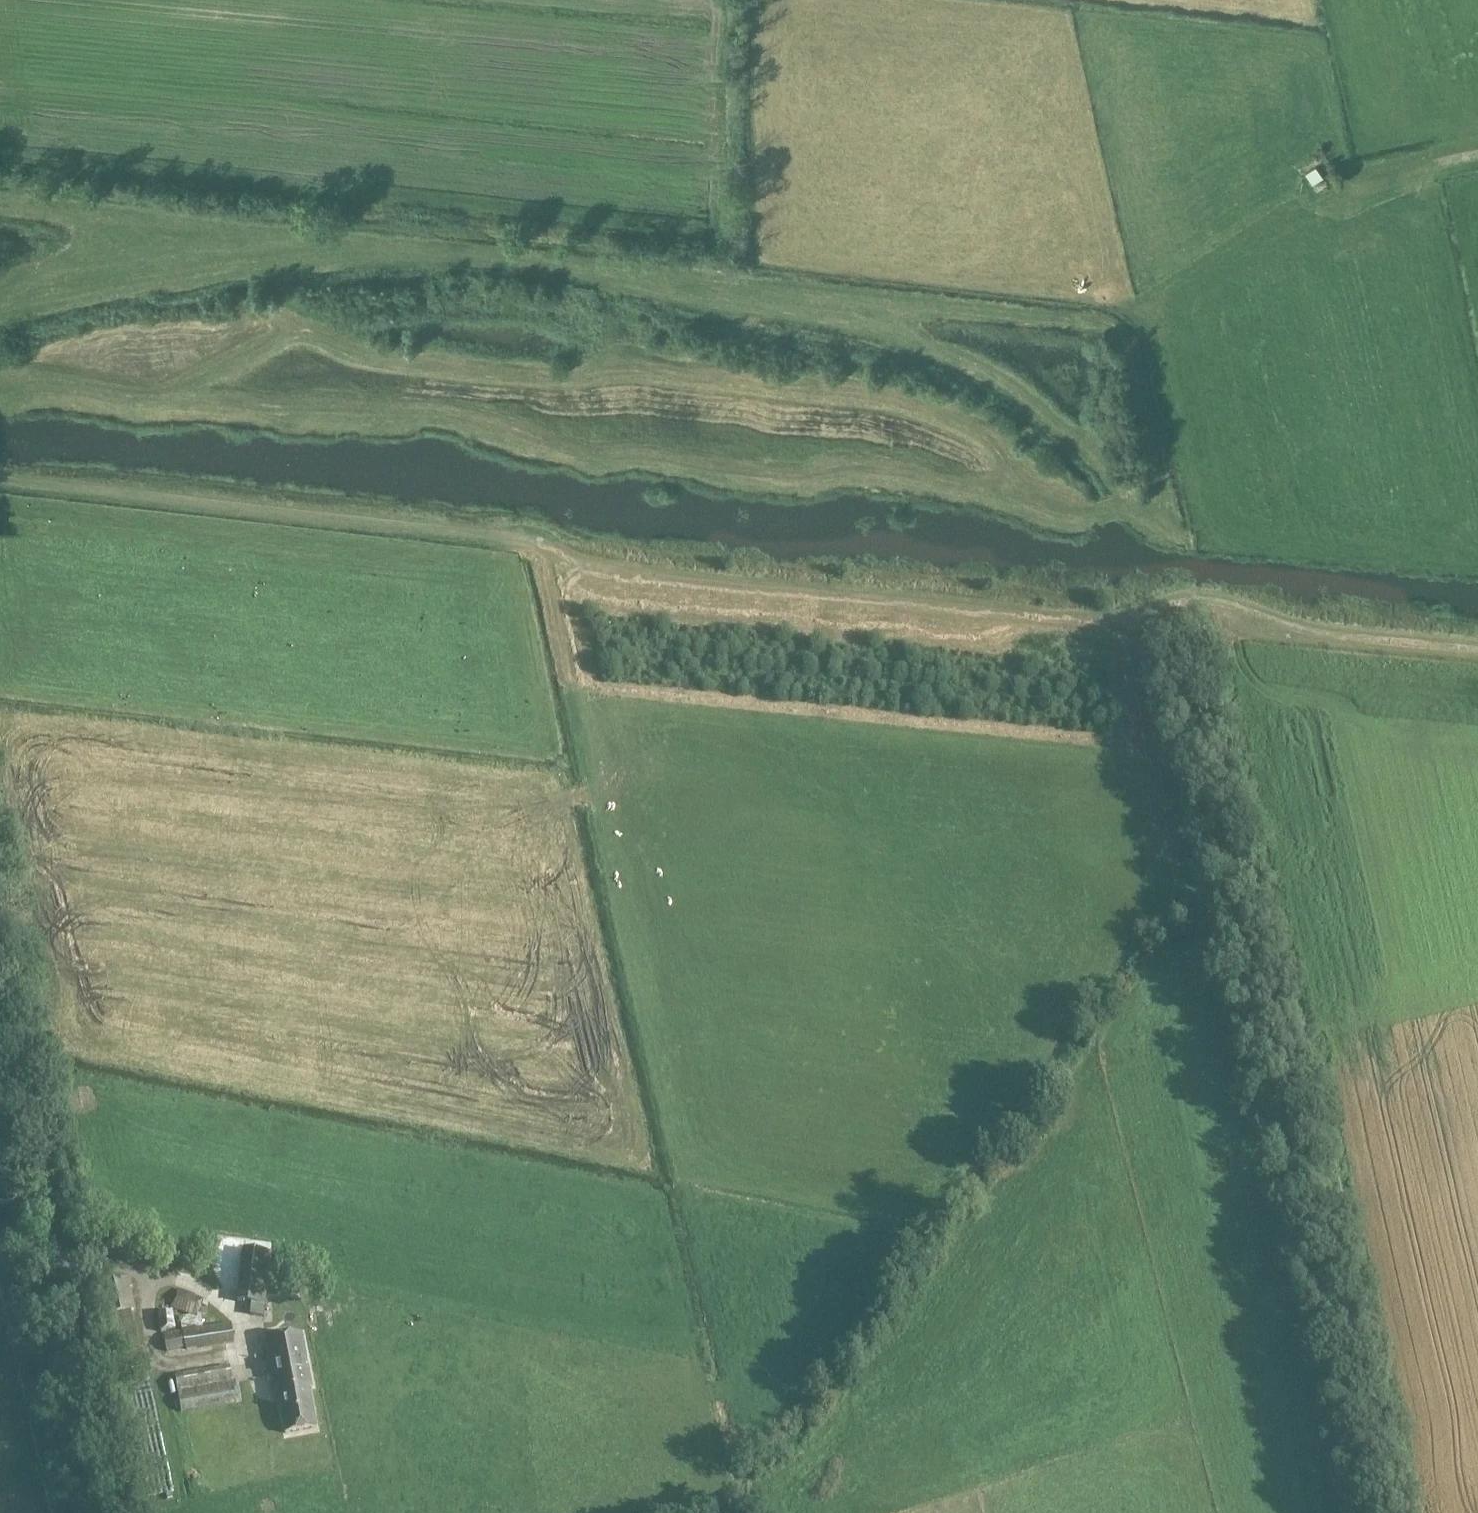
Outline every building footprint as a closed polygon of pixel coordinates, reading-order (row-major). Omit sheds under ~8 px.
[(1312,184),(1323,175),(1314,164),(1304,172),(1312,184)] [(272,1254),(244,1250),(237,1302),(251,1304),(250,1315),(264,1317),(265,1305),(272,1254)] [(131,1314),(135,1313),(130,1290),(133,1290),(131,1281),(100,1288),(108,1319),(131,1314)] [(176,1330),(173,1312),(158,1315),(161,1332),(176,1330)] [(185,1349),(186,1352),(235,1344),(232,1324),(182,1332),(164,1336),(167,1353),(185,1349)] [(302,1334),(265,1341),(275,1394),(278,1394),(286,1434),(317,1428),(309,1388),(312,1388),(302,1334)] [(140,1355),(117,1361),(121,1376),(148,1370),(144,1354),(140,1355)] [(175,1376),(181,1411),(182,1413),(237,1404),(230,1367),(175,1376)]
